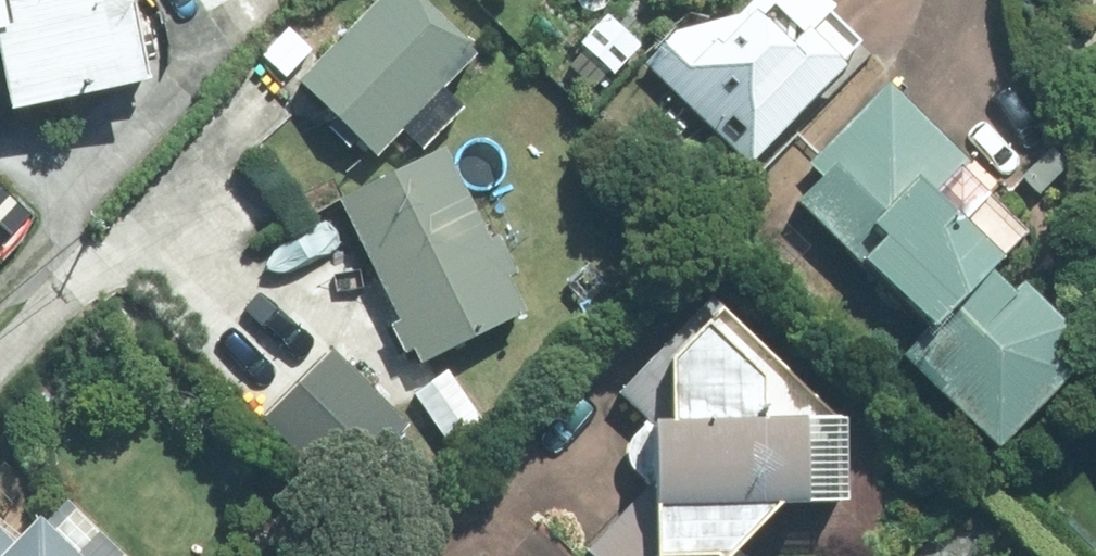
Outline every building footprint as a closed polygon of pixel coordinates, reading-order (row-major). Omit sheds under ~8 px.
[(104,0),(0,0),(0,110),(123,83),(104,0)] [(470,53),(413,0),(377,0),(299,83),(375,155),(470,53)] [(635,64),(737,161),(853,40),(820,9),(824,6),(826,4),(821,0),(744,0),(732,12),(668,29),(635,64)] [(291,32),(260,63),(288,89),(318,58),(291,32)] [(979,449),(1053,375),(1030,352),(1053,330),(1006,284),(995,295),(973,274),(1010,236),(948,175),(961,161),(881,81),(799,161),(812,175),(786,201),(913,329),(886,356),(979,449)] [(331,201),(411,365),(516,314),(436,150),(331,201)] [(748,554),(737,544),(775,503),(836,503),(835,419),(706,296),(611,394),(639,422),(637,422),(638,489),(581,548),(590,555),(746,555),(748,554)] [(402,423),(327,350),(260,420),(334,494),(402,423)] [(409,392),(445,441),(480,416),(445,367),(409,392)] [(25,515),(0,540),(0,555),(67,555),(25,515)]
